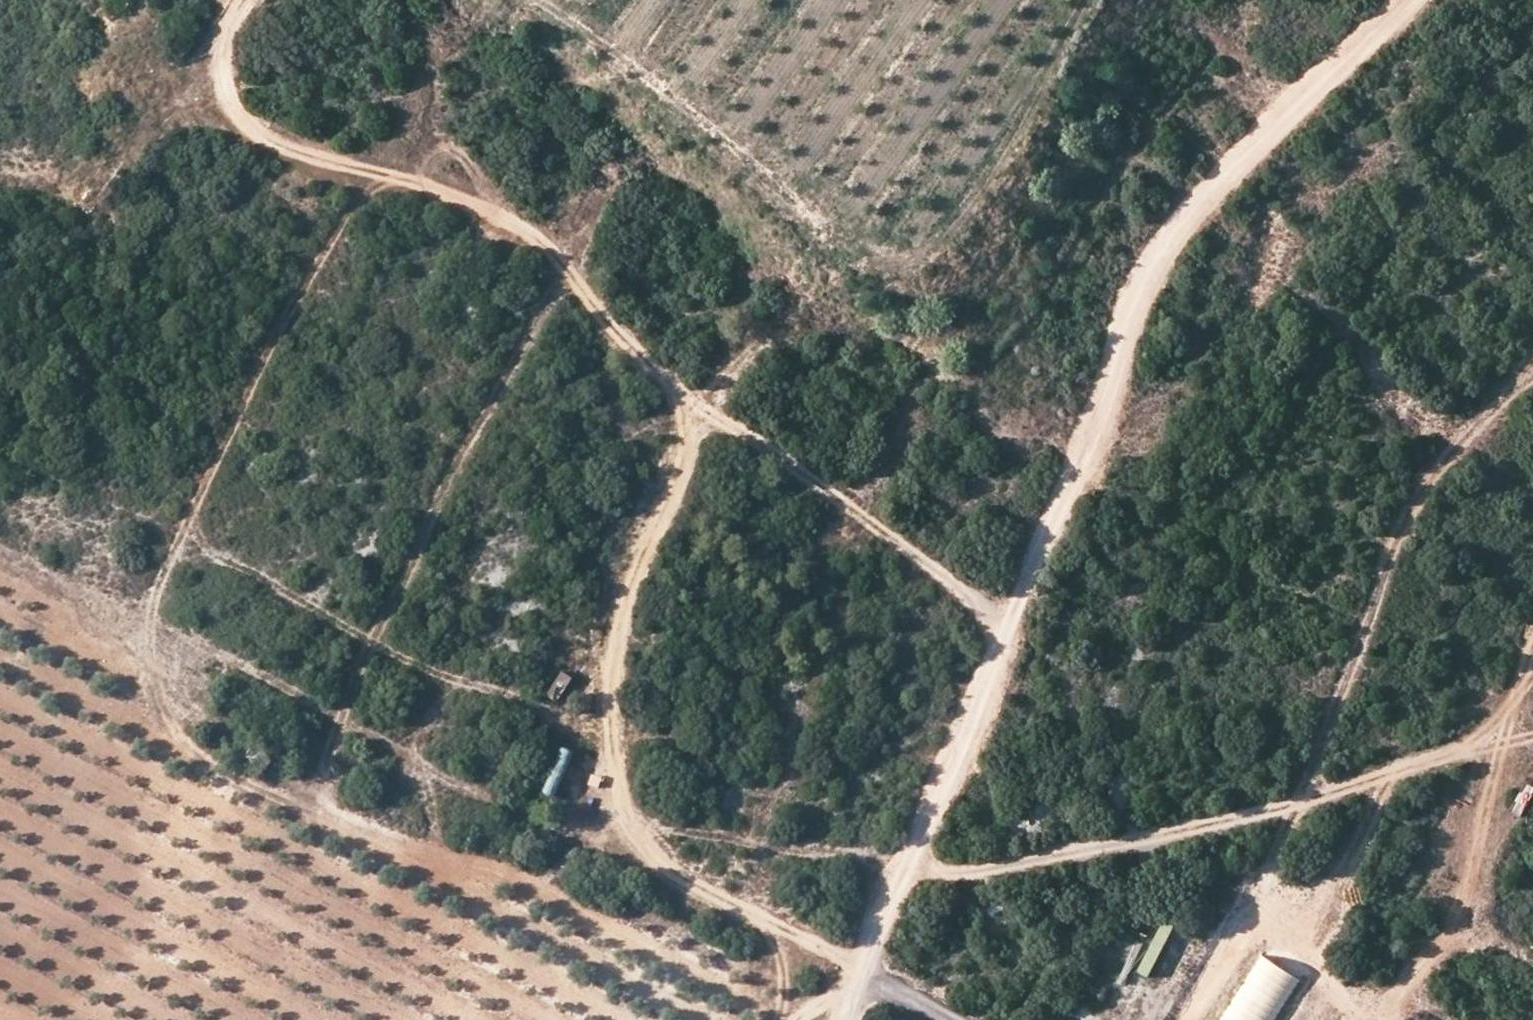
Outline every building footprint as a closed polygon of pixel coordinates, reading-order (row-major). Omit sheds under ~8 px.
[(1153,982),(1174,927),(1161,922),(1139,977),(1153,982)]
